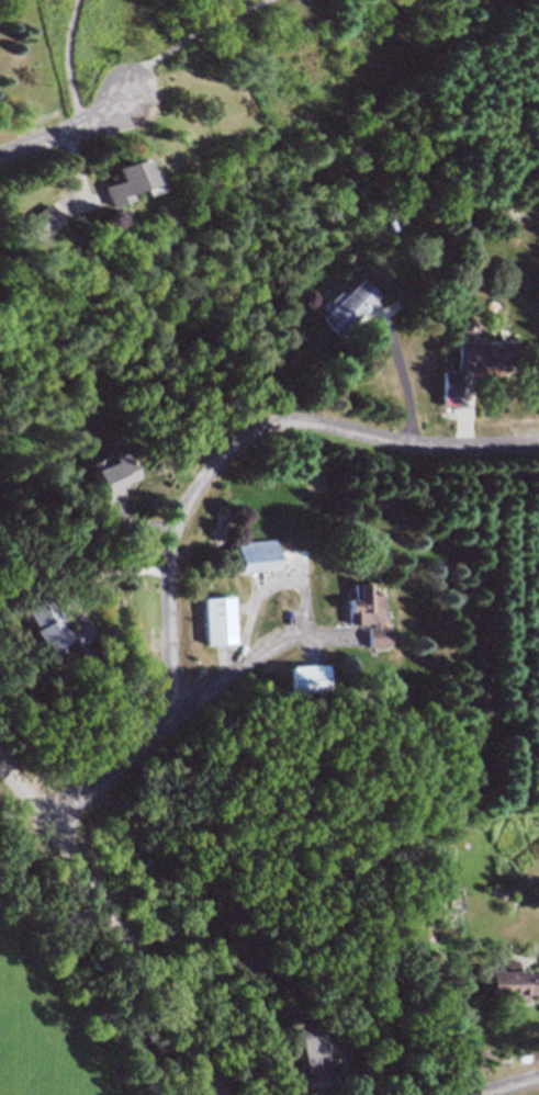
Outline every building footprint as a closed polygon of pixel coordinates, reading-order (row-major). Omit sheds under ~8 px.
[(104,207),(98,185),(112,181),(109,168),(143,157),(146,169),(153,168),(159,190),(142,195),(141,193),(124,199),(125,202),(104,207)] [(505,214),(494,223),(483,210),(495,201),(505,214)] [(45,203),(59,221),(31,242),(18,224),(45,203)] [(364,312),(333,340),(315,321),(358,280),(374,297),(375,298),(363,311),(364,312)] [(457,341),(515,342),(515,368),(479,368),(479,374),(460,374),(460,398),(442,398),(442,373),(456,373),(457,341)] [(117,453),(123,463),(126,461),(134,475),(113,487),(121,501),(108,509),(82,465),(97,456),(100,463),(117,453)] [(233,548),(274,543),(278,573),(236,577),(233,548)] [(355,586),(371,586),(371,594),(383,594),(383,608),(386,610),(386,616),(381,619),(381,628),(390,626),(391,648),(369,648),(368,629),(374,629),(374,625),(349,625),(348,600),(355,600),(355,586)] [(82,618),(97,637),(77,651),(72,644),(54,657),(44,643),(41,645),(31,631),(35,629),(21,609),(46,591),(55,605),(57,602),(61,610),(58,612),(69,628),(82,618)] [(232,598),(235,646),(204,648),(201,600),(232,598)] [(291,668),(327,666),(328,693),(293,696),(291,668)] [(524,972),(538,972),(538,992),(525,993),(525,997),(490,998),(489,967),(505,967),(505,959),(518,959),(518,967),(524,967),(524,972)] [(334,1073),(307,1077),(299,1027),(325,1023),(334,1073)]
